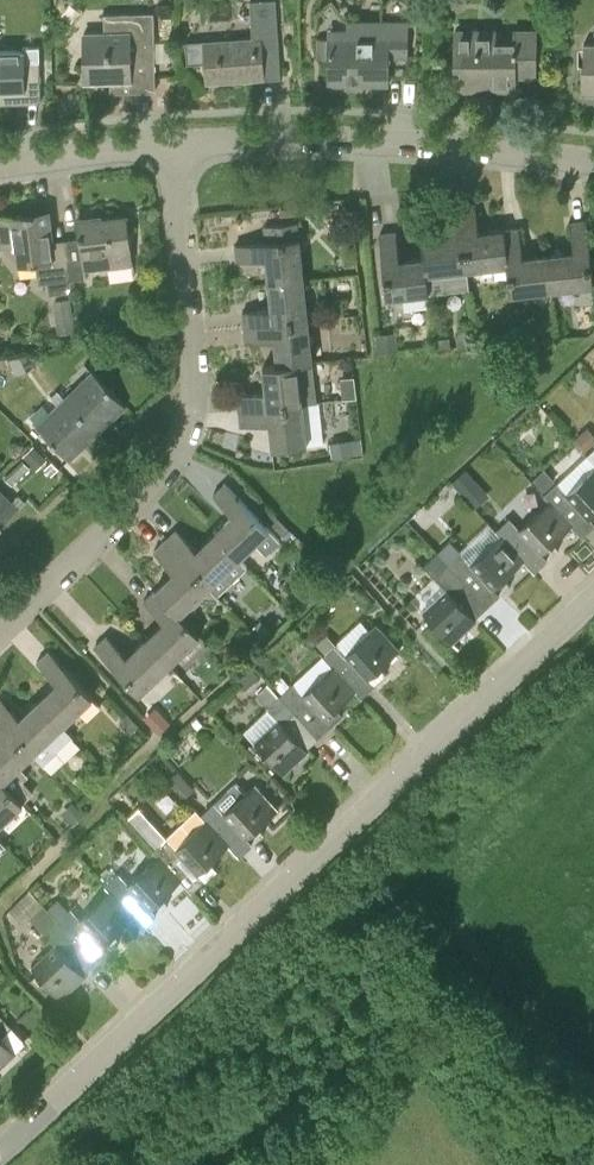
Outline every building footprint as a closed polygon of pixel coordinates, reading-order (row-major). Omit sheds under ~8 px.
[(252,36),(186,41),(188,62),(205,61),(206,82),(246,79),(246,73),(255,72),(255,78),(281,76),(275,0),(255,0),(250,0),(252,36)] [(84,31),(85,81),(123,80),(124,91),(156,90),(154,12),(104,13),(104,30),(84,31)] [(328,83),(389,83),(388,56),(404,56),(403,21),(374,21),(375,36),(326,37),(328,83)] [(497,28),(457,27),(456,80),(494,80),(494,88),(514,88),(514,74),(534,74),(535,28),(512,28),(512,39),(497,39),(497,28)] [(584,42),(584,67),(581,67),(581,81),(584,81),(584,91),(593,91),(593,43),(584,42)] [(0,52),(0,90),(14,90),(14,102),(41,101),(39,60),(22,62),(21,52),(0,52)] [(476,203),(460,204),(467,267),(505,263),(508,263),(504,229),(479,232),(477,213),(476,203)] [(467,267),(460,204),(445,206),(448,235),(422,238),(424,257),(428,293),(469,288),(467,267)] [(71,279),(66,243),(52,245),(50,229),(53,229),(50,210),(0,216),(0,245),(0,246),(14,245),(17,264),(35,262),(38,283),(47,282),(49,294),(72,291),(71,279)] [(85,277),(84,270),(132,264),(134,273),(135,273),(127,213),(99,217),(99,213),(97,214),(98,217),(78,219),(81,241),(66,243),(71,279),(85,277)] [(574,251),(548,253),(552,286),(593,281),(587,220),(570,222),(574,251)] [(269,282),(303,279),(296,221),(265,225),(267,240),(236,244),(237,260),(266,257),(269,282)] [(508,291),(552,286),(548,253),(523,256),(520,227),(504,229),(508,263),(505,263),(508,291)] [(428,293),(424,257),(399,260),(396,231),(380,233),(384,297),(428,293)] [(244,326),(308,320),(303,279),(269,282),(272,308),(243,311),(244,326)] [(74,331),(69,297),(53,299),(58,333),(74,331)] [(275,338),(278,363),(312,360),(308,320),(244,326),(246,342),(275,338)] [(472,345),(472,344),(471,329),(462,330),(457,337),(457,345),(469,345),(472,345)] [(395,350),(394,333),(378,334),(379,351),(395,350)] [(440,347),(450,347),(450,337),(440,337),(436,337),(437,343),(437,347),(440,347)] [(35,363),(30,351),(9,361),(15,373),(35,363)] [(312,360),(278,363),(263,365),(266,390),(237,393),(239,409),(302,402),(302,403),(317,401),(312,360)] [(98,432),(125,405),(94,375),(67,401),(98,432)] [(354,375),(340,377),(343,398),(356,397),(354,375)] [(40,427),(70,459),(98,432),(67,401),(40,427)] [(270,422),(272,447),(307,445),(302,403),(302,402),(239,409),(241,425),(270,422)] [(574,439),(586,452),(593,444),(593,434),(588,427),(574,439)] [(362,454),(360,438),(331,442),(332,457),(362,454)] [(32,444),(22,455),(24,457),(32,465),(36,469),(36,468),(46,458),(32,444)] [(549,499),(572,524),(583,536),(584,535),(583,534),(593,524),(593,521),(590,517),(593,513),(593,461),(587,454),(546,492),(550,497),(549,499)] [(12,484),(31,467),(23,458),(4,476),(12,484)] [(554,479),(544,469),(533,479),(544,490),(554,479)] [(241,560),(257,545),(265,553),(279,540),(271,531),(273,529),(225,482),(213,494),(233,515),(215,532),(241,560)] [(466,497),(474,506),(487,495),(479,486),(466,497)] [(0,490),(0,526),(18,508),(26,501),(19,494),(11,501),(0,490)] [(501,535),(524,559),(535,571),(536,570),(535,570),(547,558),(542,552),(572,524),(549,499),(519,527),(510,517),(496,530),(501,535)] [(275,514),(268,521),(286,539),(293,532),(275,514)] [(241,560),(215,532),(197,549),(177,528),(165,539),(218,594),(247,566),(241,560)] [(501,535),(471,562),(462,552),(449,564),(487,605),(500,593),(494,587),(524,559),(501,535)] [(217,595),(218,594),(165,539),(154,550),(174,571),(155,589),(182,616),(184,614),(199,600),(216,602),(220,598),(217,595)] [(487,605),(449,564),(435,577),(446,588),(423,610),(452,642),(477,619),(475,617),(487,605)] [(164,621),(146,638),(170,664),(202,634),(184,614),(182,616),(155,589),(144,600),(164,621)] [(268,630),(261,621),(250,630),(257,639),(268,630)] [(323,655),(333,666),(333,665),(355,690),(362,697),(363,696),(362,695),(375,683),(369,677),(400,648),(377,623),(347,653),(337,642),(335,643),(326,653),(323,655)] [(316,642),(326,653),(335,643),(326,633),(316,642)] [(170,664),(146,638),(127,656),(107,634),(95,646),(141,691),(170,664)] [(96,697),(49,650),(37,661),(57,682),(39,699),(64,726),(96,697)] [(325,718),(355,690),(333,665),(333,666),(303,693),(293,682),(281,694),(319,736),(331,724),(325,718)] [(250,666),(235,679),(243,687),(258,674),(250,666)] [(257,692),(269,705),(280,695),(268,683),(257,692)] [(306,747),(319,736),(281,694),(280,695),(269,705),(267,707),(278,719),(255,741),(284,772),(308,749),(306,747)] [(39,699),(20,717),(0,696),(0,718),(34,755),(43,765),(57,752),(55,750),(71,734),(64,726),(39,699)] [(131,732),(139,725),(128,713),(128,714),(120,721),(131,732)] [(197,716),(192,721),(198,728),(203,724),(197,716)] [(22,802),(24,800),(33,791),(22,780),(28,775),(21,768),(34,755),(0,718),(0,778),(22,802)] [(172,777),(189,795),(195,789),(179,771),(172,777)] [(0,778),(0,827),(26,803),(24,800),(22,802),(0,778)] [(206,820),(229,844),(240,856),(241,855),(240,854),(253,842),(247,836),(278,808),(255,782),(245,792),(235,782),(203,813),(208,818),(206,820)] [(60,812),(71,824),(83,813),(73,801),(60,812)] [(137,829),(155,849),(166,839),(148,819),(137,829)] [(229,844),(206,820),(178,846),(169,836),(166,839),(155,849),(158,852),(157,853),(181,879),(192,891),(193,890),(192,890),(205,878),(199,872),(229,844)] [(112,892),(133,914),(144,926),(145,925),(144,925),(157,913),(151,907),(181,879),(157,853),(129,880),(120,870),(106,884),(113,891),(112,892)] [(31,917),(44,904),(30,889),(9,908),(10,909),(21,920),(27,914),(31,917)] [(70,914),(67,910),(57,919),(96,961),(109,949),(103,942),(133,914),(112,892),(82,920),(73,911),(70,914)] [(57,900),(48,909),(57,919),(67,910),(57,900)] [(48,909),(44,904),(31,917),(55,945),(34,965),(62,996),(83,976),(81,973),(96,961),(57,919),(48,909)] [(16,1051),(2,1036),(12,1026),(0,1013),(0,1066),(16,1051)]
